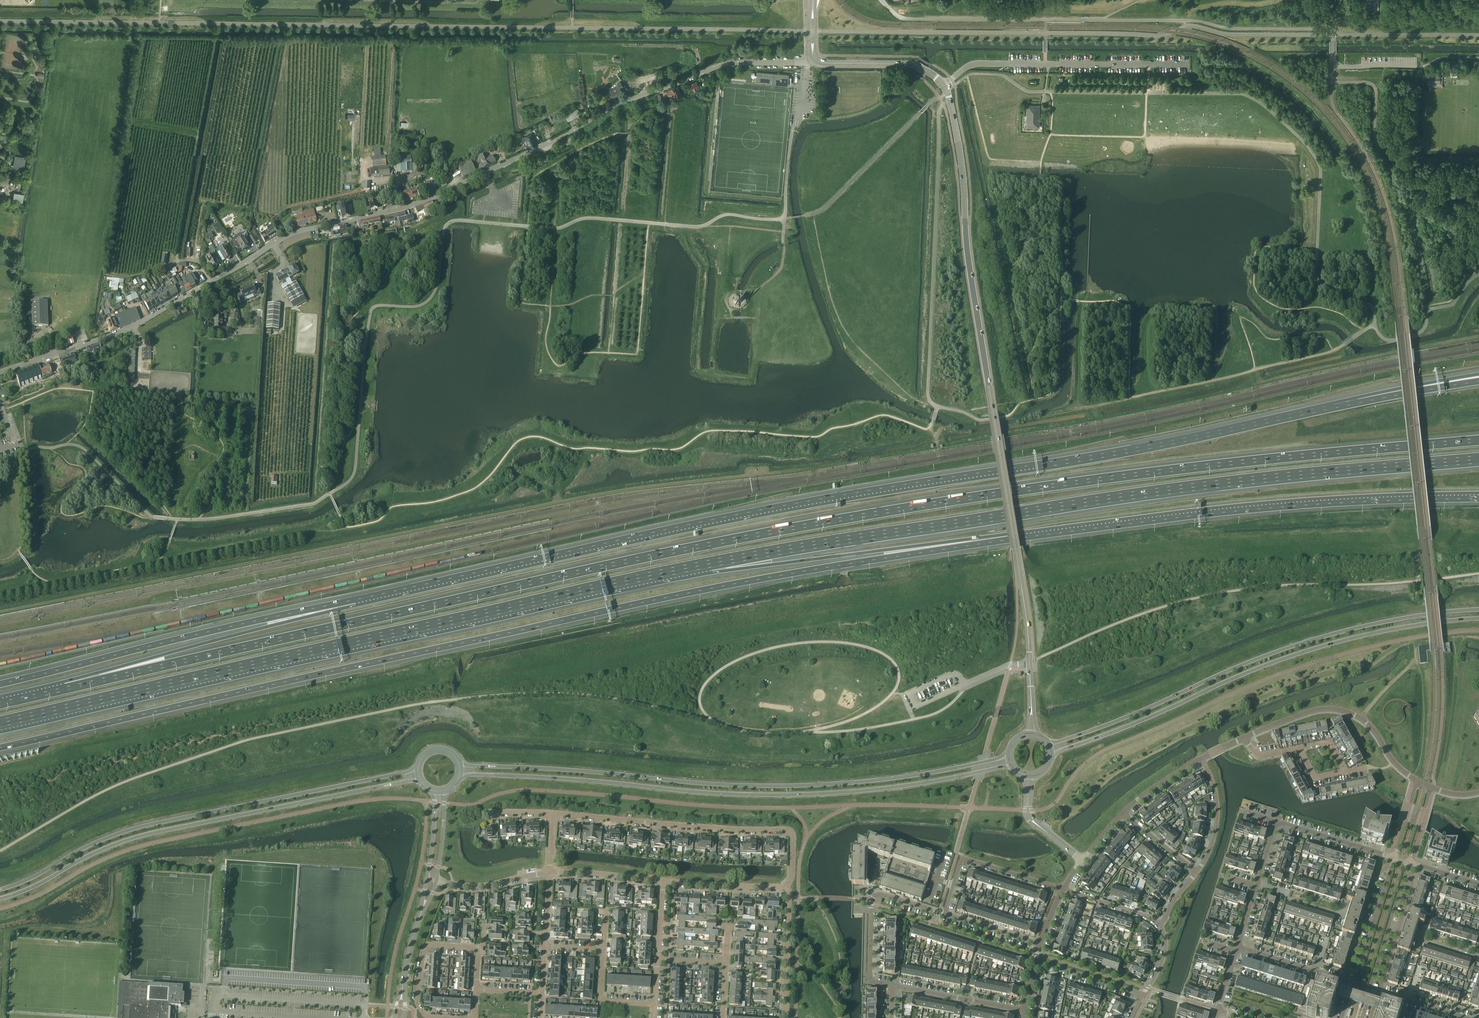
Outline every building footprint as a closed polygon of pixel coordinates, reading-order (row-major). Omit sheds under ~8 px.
[(1378,0),(1363,0),(1363,9),(1378,9),(1378,0)] [(788,85),(788,81),(788,75),(756,72),(756,81),(771,82),(771,83),(788,85)] [(1440,84),(1440,73),(1435,73),(1435,76),(1427,76),(1427,84),(1440,84)] [(661,81),(659,74),(644,79),(646,86),(661,81)] [(623,93),(620,88),(623,87),(620,81),(617,83),(619,86),(609,91),(613,98),(623,93)] [(701,87),(700,84),(698,85),(696,81),(689,84),(690,86),(687,87),(689,90),(691,89),(692,91),(699,88),(701,87)] [(681,95),(678,87),(671,89),(671,90),(667,92),(668,96),(673,94),(674,97),(675,97),(681,95)] [(1039,128),(1040,120),(1041,119),(1039,117),(1040,105),(1028,105),(1027,117),(1026,118),(1027,119),(1026,128),(1039,128)] [(580,117),(578,114),(579,112),(578,109),(565,116),(567,121),(570,120),(571,122),(580,117)] [(532,133),(525,136),(530,148),(537,145),(532,133)] [(479,157),(484,168),(491,165),(490,164),(495,162),(492,156),(487,158),(486,157),(487,156),(486,154),(479,157)] [(15,156),(14,165),(24,167),(25,158),(15,156)] [(371,158),(372,168),(386,166),(385,156),(371,158)] [(470,161),(458,167),(463,178),(476,172),(470,161)] [(416,164),(401,164),(401,172),(417,171),(416,164)] [(370,169),(371,178),(390,175),(389,166),(370,169)] [(438,182),(441,188),(447,185),(444,179),(438,182)] [(435,190),(431,182),(424,185),(428,194),(435,190)] [(407,184),(409,191),(412,199),(419,197),(416,189),(412,191),(409,183),(407,184)] [(405,202),(412,199),(409,191),(400,194),(403,203),(405,202)] [(14,192),(12,201),(23,203),(24,194),(14,192)] [(433,210),(433,211),(434,212),(435,211),(435,210),(435,209),(432,201),(422,205),(424,209),(427,208),(429,212),(433,210)] [(340,206),(336,206),(337,211),(341,211),(342,218),(350,216),(347,205),(340,206)] [(422,210),(424,209),(422,205),(415,207),(418,215),(423,213),(422,210)] [(316,221),(313,210),(302,213),(303,215),(295,217),(298,227),(306,225),(306,224),(316,221)] [(414,221),(413,215),(407,216),(407,214),(406,214),(405,211),(398,213),(399,221),(403,220),(404,221),(407,220),(407,223),(414,221)] [(400,226),(400,225),(399,221),(398,213),(384,216),(386,223),(385,223),(384,221),(381,222),(383,228),(386,228),(385,224),(394,222),(397,227),(400,226)] [(362,229),(362,230),(363,231),(364,230),(363,229),(368,228),(368,226),(381,223),(379,217),(367,220),(367,221),(361,222),(362,229)] [(348,233),(346,224),(339,225),(341,234),(348,233)] [(331,232),(331,237),(341,235),(341,234),(339,225),(331,227),(333,232),(331,232)] [(265,243),(278,235),(275,230),(274,230),(273,228),(268,231),(267,230),(266,231),(260,234),(262,238),(261,238),(265,243)] [(233,240),(232,242),(235,247),(237,247),(239,245),(243,250),(249,247),(244,238),(247,237),(247,235),(246,233),(245,233),(243,234),(241,234),(235,237),(234,240),(233,240)] [(223,249),(220,251),(225,260),(226,259),(227,260),(229,260),(230,259),(230,257),(231,257),(227,251),(230,249),(227,243),(222,246),(223,249)] [(210,256),(207,259),(212,268),(213,267),(214,268),(216,268),(216,267),(217,267),(217,266),(217,265),(218,264),(214,259),(217,257),(217,256),(218,255),(216,252),(215,253),(214,251),(209,254),(210,256)] [(284,291),(297,284),(296,282),(293,284),(289,278),(292,276),(298,273),(298,272),(298,271),(297,269),(296,269),(294,265),(293,265),(292,265),(291,265),(290,266),(290,267),(288,268),(288,269),(276,276),(280,283),(282,282),(284,285),(287,283),(289,286),(283,289),(284,291)] [(162,273),(164,277),(167,275),(169,280),(173,277),(168,269),(162,273)] [(119,284),(123,284),(124,280),(107,278),(107,281),(112,281),(111,288),(114,289),(114,290),(118,291),(119,284)] [(196,286),(192,278),(186,282),(191,289),(196,286)] [(191,289),(186,282),(184,283),(182,284),(186,292),(191,289)] [(182,294),(186,292),(182,284),(176,288),(181,294),(182,294)] [(254,288),(253,284),(240,290),(241,293),(237,295),(241,303),(245,301),(244,298),(256,293),(257,296),(261,294),(258,286),(254,288)] [(297,284),(284,291),(291,303),(303,296),(297,284)] [(165,288),(164,287),(164,286),(162,287),(165,292),(163,293),(167,300),(171,298),(165,288)] [(167,287),(165,288),(171,298),(178,294),(174,287),(168,290),(167,287)] [(164,302),(158,292),(157,291),(154,294),(156,297),(160,305),(164,302)] [(160,291),(158,292),(164,302),(167,300),(163,293),(161,294),(160,291)] [(156,307),(151,297),(149,293),(147,294),(150,300),(149,301),(153,309),(156,307)] [(160,305),(156,297),(154,294),(150,295),(151,296),(151,297),(156,307),(160,305)] [(149,311),(153,309),(149,301),(147,302),(145,300),(143,301),(149,311)] [(48,326),(47,301),(31,302),(32,327),(48,326)] [(278,330),(280,305),(275,304),(268,304),(266,329),(274,330),(278,330)] [(106,321),(110,332),(124,327),(140,319),(135,308),(114,316),(114,318),(106,321)] [(226,318),(227,314),(220,314),(220,318),(215,317),(214,328),(216,329),(216,333),(220,333),(220,329),(222,329),(223,318),(226,318)] [(72,338),(64,341),(67,347),(74,344),(72,338)] [(102,350),(99,343),(85,348),(89,358),(93,356),(93,357),(97,356),(95,350),(99,349),(99,350),(102,350)] [(142,360),(151,360),(151,345),(146,345),(147,349),(142,349),(142,360)] [(64,357),(61,358),(63,366),(77,361),(75,355),(74,353),(71,354),(68,355),(64,356),(64,357)] [(14,373),(20,387),(42,379),(42,377),(51,373),(47,364),(38,368),(36,364),(14,373)] [(1420,663),(1427,662),(1426,650),(1429,650),(1429,645),(1418,646),(1420,663)] [(1326,723),(1328,732),(1328,731),(1334,727),(1334,728),(1343,723),(1342,723),(1341,720),(1341,719),(1340,720),(1336,721),(1336,720),(1335,721),(1331,722),(1331,721),(1330,722),(1326,723),(1326,722),(1326,723)] [(1336,732),(1335,733),(1345,728),(1342,723),(1343,723),(1334,728),(1336,732)] [(1335,733),(1336,733),(1338,737),(1338,738),(1348,733),(1347,732),(1345,728),(1335,733)] [(1271,733),(1271,734),(1272,734),(1274,738),(1273,738),(1274,738),(1276,742),(1276,743),(1277,743),(1277,742),(1279,742),(1280,742),(1278,732),(1272,734),(1272,733),(1271,733)] [(1338,738),(1341,742),(1340,742),(1341,743),(1350,737),(1348,733),(1338,738)] [(1341,743),(1343,747),(1353,742),(1352,742),(1350,738),(1350,737),(1341,743)] [(1343,747),(1343,748),(1343,747),(1346,752),(1345,752),(1346,752),(1355,747),(1353,742),(1343,747)] [(1349,756),(1358,752),(1358,751),(1357,751),(1355,747),(1346,752),(1347,752),(1349,756)] [(1360,756),(1358,752),(1349,756),(1349,757),(1349,756),(1352,761),(1351,761),(1351,762),(1360,756)] [(1290,754),(1281,758),(1281,759),(1282,759),(1284,763),(1293,759),(1292,758),(1292,759),(1290,754)] [(1360,756),(1351,762),(1353,766),(1353,767),(1363,761),(1360,757),(1360,756)] [(1296,763),(1295,763),(1293,759),(1284,763),(1284,764),(1286,768),(1296,763)] [(1289,773),(1299,768),(1299,767),(1298,768),(1296,763),(1286,768),(1287,768),(1289,773)] [(1301,773),(1301,772),(1299,768),(1289,773),(1292,777),(1291,777),(1292,778),(1301,773)] [(1292,778),(1294,782),(1304,777),(1302,778),(1300,773),(1301,773),(1292,778)] [(1196,777),(1195,776),(1192,778),(1199,788),(1203,785),(1203,784),(1204,783),(1202,779),(1200,780),(1198,776),(1196,777)] [(1297,787),(1306,782),(1304,778),(1304,777),(1294,782),(1294,783),(1297,787),(1296,787),(1297,787)] [(1370,777),(1369,777),(1370,777),(1367,778),(1366,778),(1368,787),(1374,786),(1375,786),(1375,785),(1373,782),(1372,781),(1370,778),(1371,777),(1370,777)] [(1194,791),(1199,788),(1192,778),(1190,779),(1190,780),(1188,782),(1194,791)] [(1188,782),(1184,784),(1189,794),(1194,791),(1188,782)] [(1299,792),(1309,787),(1308,787),(1306,782),(1297,787),(1297,788),(1297,787),(1299,792)] [(1184,784),(1179,787),(1185,797),(1185,796),(1189,794),(1184,784)] [(1179,787),(1174,790),(1180,799),(1185,797),(1179,787)] [(1309,787),(1299,792),(1300,792),(1302,796),(1302,797),(1310,792),(1308,788),(1309,787)] [(1321,797),(1319,787),(1318,787),(1318,788),(1311,792),(1310,792),(1302,797),(1303,800),(1304,800),(1308,799),(1309,799),(1313,798),(1314,798),(1320,797),(1321,797)] [(1180,799),(1174,790),(1169,793),(1175,802),(1180,799)] [(1172,804),(1166,795),(1161,798),(1168,807),(1172,804)] [(1168,807),(1161,798),(1157,802),(1164,810),(1163,809),(1167,806),(1168,807)] [(1164,810),(1157,802),(1153,805),(1159,814),(1160,814),(1159,812),(1163,809),(1164,810)] [(1194,806),(1194,812),(1206,812),(1206,807),(1205,807),(1205,803),(1197,803),(1196,806),(1194,806)] [(1159,814),(1153,805),(1148,808),(1155,817),(1154,816),(1158,813),(1159,814)] [(1146,809),(1143,811),(1151,820),(1150,819),(1154,816),(1155,817),(1148,808),(1147,810),(1146,809)] [(1146,823),(1146,824),(1151,820),(1143,811),(1141,813),(1142,813),(1140,815),(1143,819),(1141,820),(1144,824),(1146,823)] [(1194,812),(1196,812),(1196,821),(1205,822),(1205,818),(1206,818),(1206,812),(1194,812)] [(1375,821),(1375,820),(1365,814),(1363,821),(1365,822),(1361,835),(1361,837),(1366,839),(1365,840),(1369,842),(1369,840),(1371,840),(1382,844),(1383,841),(1385,832),(1388,833),(1391,822),(1379,821),(1379,822),(1378,822),(1379,820),(1379,819),(1379,818),(1378,818),(1377,818),(1377,819),(1376,821),(1375,821)] [(1193,829),(1203,832),(1205,827),(1204,826),(1205,822),(1196,821),(1194,830),(1193,829)] [(522,836),(521,831),(521,829),(518,829),(518,824),(515,825),(515,824),(514,824),(514,823),(510,824),(511,836),(511,834),(515,834),(515,836),(522,836)] [(523,831),(523,836),(529,836),(534,836),(534,823),(530,823),(530,824),(529,824),(527,824),(527,829),(523,829),(523,831)] [(538,823),(534,823),(534,836),(545,836),(545,829),(541,829),(541,824),(539,824),(538,824),(538,823)] [(1242,835),(1246,824),(1240,823),(1239,827),(1236,826),(1234,832),(1242,835)] [(506,835),(511,834),(511,836),(510,824),(507,824),(506,824),(506,825),(503,825),(503,830),(500,830),(500,837),(507,836),(506,835)] [(1170,828),(1165,824),(1158,833),(1163,837),(1170,828)] [(1248,837),(1251,826),(1246,824),(1242,835),(1248,837)] [(559,831),(558,837),(565,838),(565,836),(569,837),(569,838),(570,826),(567,825),(567,826),(565,826),(563,826),(562,831),(559,831)] [(574,826),(570,826),(569,838),(580,839),(580,833),(577,832),(577,828),(575,827),(574,827),(574,826)] [(1253,836),(1256,828),(1251,826),(1248,837),(1248,835),(1253,836)] [(485,831),(485,835),(487,835),(487,840),(498,839),(498,833),(494,833),(494,828),(491,828),(490,828),(490,827),(487,827),(487,828),(486,828),(486,831),(485,831)] [(582,842),(586,842),(586,840),(591,841),(593,828),(587,827),(587,828),(583,828),(582,842)] [(596,843),(600,844),(602,830),(598,829),(598,828),(593,828),(591,841),(597,841),(596,843)] [(1174,831),(1173,831),(1170,828),(1163,837),(1167,840),(1174,831)] [(1124,830),(1123,831),(1122,832),(1131,840),(1135,836),(1133,835),(1135,834),(1132,831),(1130,832),(1126,829),(1125,831),(1124,830)] [(1190,837),(1190,838),(1200,841),(1201,837),(1202,837),(1203,832),(1193,829),(1191,835),(1193,835),(1192,838),(1190,837)] [(1261,829),(1258,838),(1264,840),(1267,831),(1261,829)] [(604,835),(603,842),(614,843),(615,830),(612,830),(610,830),(610,831),(608,831),(607,835),(604,835)] [(619,830),(615,830),(614,843),(625,844),(625,837),(622,837),(622,832),(620,832),(620,831),(619,831),(619,830)] [(1171,843),(1178,835),(1174,831),(1167,840),(1171,843)] [(626,844),(637,845),(638,832),(635,832),(635,833),(633,832),(633,833),(631,833),(630,838),(627,837),(626,844)] [(642,833),(638,832),(637,845),(637,843),(641,844),(641,845),(647,846),(648,839),(645,839),(645,834),(643,834),(643,833),(642,833)] [(1121,835),(1119,837),(1127,844),(1126,843),(1130,840),(1131,841),(1131,840),(1122,832),(1120,835),(1121,835)] [(659,847),(661,835),(655,834),(655,835),(651,834),(650,842),(654,843),(654,847),(659,847)] [(1441,841),(1441,840),(1431,834),(1428,845),(1430,846),(1427,855),(1426,858),(1437,861),(1439,861),(1438,863),(1442,864),(1442,862),(1448,864),(1448,862),(1452,849),(1454,850),(1457,842),(1445,842),(1445,843),(1444,842),(1445,840),(1445,839),(1444,838),(1443,838),(1442,839),(1441,842),(1441,841)] [(665,844),(669,844),(670,836),(666,836),(666,835),(661,835),(659,847),(665,848),(665,844)] [(678,847),(682,847),(682,849),(683,836),(679,836),(679,837),(678,837),(676,837),(675,842),(672,842),(671,848),(678,849),(678,847)] [(683,836),(682,849),(682,847),(687,848),(686,849),(693,850),(693,843),(690,843),(690,838),(688,838),(688,837),(686,837),(683,836)] [(870,836),(868,842),(858,839),(867,851),(868,850),(879,854),(878,858),(883,860),(884,855),(891,858),(891,856),(892,855),(895,845),(877,839),(870,836)] [(1294,840),(1295,837),(1290,836),(1290,839),(1285,838),(1283,843),(1294,846),(1296,841),(1294,840)] [(1119,837),(1115,841),(1124,848),(1127,844),(1119,837)] [(705,851),(706,838),(702,838),(702,839),(701,838),(701,839),(698,839),(698,844),(695,843),(694,850),(705,851)] [(706,838),(705,851),(705,849),(709,849),(709,851),(716,852),(716,845),(713,845),(713,840),(711,840),(711,839),(709,839),(709,838),(706,838)] [(1190,838),(1186,846),(1197,851),(1199,846),(1198,845),(1200,841),(1190,838)] [(865,885),(866,852),(867,851),(858,839),(858,849),(852,849),(852,857),(852,884),(865,885)] [(722,852),(728,853),(728,840),(723,840),(719,840),(718,854),(722,855),(722,852)] [(728,840),(728,853),(728,851),(733,851),(733,849),(737,849),(738,841),(734,841),(734,840),(728,840)] [(750,854),(751,841),(747,841),(747,842),(746,842),(743,842),(743,847),(740,847),(740,854),(750,854)] [(751,841),(750,854),(761,854),(761,847),(758,847),(758,842),(755,842),(754,842),(754,841),(751,841)] [(774,853),(773,841),(770,841),(769,841),(769,842),(766,842),(766,847),(763,847),(763,854),(774,853)] [(778,853),(784,853),(784,847),(781,847),(781,842),(778,842),(778,841),(777,841),(773,841),(774,853),(774,852),(778,852),(778,853)] [(1115,841),(1112,845),(1120,853),(1120,852),(1119,851),(1122,848),(1123,849),(1124,848),(1115,841)] [(895,845),(892,855),(891,856),(931,869),(932,868),(935,856),(895,843),(895,845)] [(1139,851),(1137,853),(1142,856),(1142,855),(1149,847),(1145,843),(1139,851)] [(1292,851),(1294,846),(1283,843),(1282,848),(1292,851)] [(1307,856),(1311,846),(1305,844),(1302,854),(1307,856)] [(1112,845),(1108,849),(1117,857),(1120,853),(1112,845)] [(1182,854),(1192,859),(1194,855),(1195,856),(1197,851),(1186,846),(1182,854)] [(1313,856),(1316,847),(1311,846),(1307,856),(1308,856),(1308,855),(1313,856)] [(1147,859),(1153,850),(1149,847),(1142,855),(1147,859)] [(1113,861),(1117,857),(1108,849),(1105,854),(1113,861)] [(1151,862),(1158,854),(1153,850),(1147,859),(1151,862)] [(1333,864),(1337,854),(1331,852),(1328,863),(1333,864)] [(1156,864),(1162,857),(1158,854),(1151,862),(1152,861),(1156,864)] [(1236,857),(1228,854),(1227,854),(1225,860),(1228,861),(1227,865),(1232,867),(1236,857)] [(1338,866),(1342,855),(1337,854),(1333,864),(1334,864),(1334,863),(1339,864),(1338,866)] [(892,855),(891,856),(891,858),(890,860),(888,860),(883,875),(883,876),(882,876),(880,882),(881,883),(881,884),(879,888),(921,901),(925,888),(926,887),(929,877),(931,869),(932,868),(892,855)] [(1344,867),(1347,857),(1342,855),(1338,866),(1344,867)] [(1111,863),(1102,857),(1099,861),(1108,868),(1111,863)] [(1347,857),(1344,867),(1349,869),(1352,858),(1347,857)] [(1362,865),(1374,869),(1376,863),(1374,863),(1374,862),(1371,862),(1363,859),(1362,865)] [(1243,870),(1246,860),(1245,861),(1240,860),(1237,869),(1243,870)] [(1248,872),(1251,861),(1246,860),(1243,870),(1247,872),(1248,872)] [(1099,861),(1096,865),(1104,872),(1108,868),(1099,861)] [(1251,861),(1248,872),(1253,874),(1254,871),(1256,872),(1258,865),(1256,865),(1257,863),(1251,861)] [(1173,864),(1168,871),(1177,879),(1181,874),(1180,874),(1182,871),(1173,864)] [(1096,865),(1092,870),(1101,876),(1100,875),(1103,871),(1104,872),(1096,865)] [(1372,874),(1374,869),(1362,865),(1360,870),(1372,874)] [(972,881),(975,872),(969,870),(967,879),(972,881)] [(1092,870),(1089,874),(1098,881),(1098,880),(1097,880),(1100,876),(1101,876),(1092,870)] [(1371,880),(1372,874),(1360,870),(1360,871),(1362,871),(1361,877),(1371,880)] [(1166,877),(1164,880),(1171,885),(1173,883),(1174,883),(1177,879),(1168,871),(1167,871),(1168,872),(1165,876),(1166,877)] [(1087,875),(1085,878),(1095,885),(1098,881),(1089,874),(1088,876),(1087,875)] [(1281,882),(1283,877),(1274,874),(1272,879),(1271,882),(1276,884),(1277,881),(1281,882)] [(1298,887),(1301,877),(1300,878),(1295,877),(1292,886),(1298,887)] [(1303,889),(1306,878),(1301,877),(1298,887),(1303,889)] [(1369,885),(1371,880),(1361,877),(1359,882),(1369,885)] [(1418,883),(1428,886),(1430,880),(1425,878),(1422,877),(1422,878),(1420,877),(1418,883)] [(1090,889),(1091,890),(1095,885),(1085,878),(1083,880),(1084,881),(1082,883),(1087,886),(1085,888),(1089,890),(1090,889)] [(1157,886),(1166,893),(1169,889),(1168,888),(1171,885),(1164,880),(1162,883),(1158,887),(1157,886)] [(1313,892),(1317,882),(1316,882),(1316,883),(1311,882),(1308,891),(1313,892)] [(1318,894),(1322,883),(1317,882),(1313,892),(1318,894)] [(1367,891),(1369,885),(1359,882),(1357,887),(1355,887),(1367,891)] [(1427,891),(1428,886),(1418,883),(1417,888),(1429,892),(1427,891)] [(564,895),(565,884),(559,884),(559,885),(555,884),(555,891),(559,892),(558,893),(564,894),(564,895)] [(565,884),(564,895),(569,895),(569,898),(576,899),(577,886),(570,885),(570,884),(565,884)] [(586,895),(591,896),(592,885),(586,884),(586,885),(579,885),(578,898),(586,898),(586,895)] [(1119,886),(1114,884),(1113,886),(1110,885),(1108,892),(1111,892),(1110,895),(1116,897),(1119,886)] [(592,885),(591,896),(597,896),(596,899),(604,899),(605,886),(598,886),(598,885),(592,885)] [(1121,899),(1124,887),(1119,886),(1116,897),(1121,899)] [(1157,886),(1151,893),(1159,900),(1161,897),(1162,897),(1166,893),(1157,886)] [(1445,897),(1448,888),(1442,886),(1439,895),(1445,897)] [(619,899),(620,888),(614,887),(614,888),(610,888),(610,901),(614,901),(614,898),(619,899)] [(1124,888),(1125,887),(1124,887),(1121,899),(1126,900),(1129,890),(1124,888)] [(1366,896),(1367,891),(1355,887),(1353,892),(1366,896)] [(625,889),(625,888),(620,888),(619,899),(619,901),(624,901),(624,902),(631,902),(632,889),(625,889)] [(1222,900),(1225,889),(1220,888),(1218,892),(1216,891),(1214,897),(1222,900)] [(1427,897),(1429,892),(1417,888),(1415,893),(1427,897)] [(532,892),(532,889),(526,889),(526,890),(522,890),(521,905),(525,905),(525,903),(531,903),(531,896),(532,896),(533,892),(532,892)] [(1227,902),(1231,891),(1225,889),(1222,900),(1227,902)] [(646,902),(647,891),(641,890),(641,891),(638,891),(637,904),(641,904),(641,902),(646,902)] [(1131,902),(1135,891),(1129,890),(1126,900),(1131,902)] [(1337,890),(1334,899),(1339,900),(1342,892),(1337,890)] [(1455,902),(1458,891),(1453,890),(1449,900),(1455,902)] [(647,891),(646,902),(651,902),(651,905),(655,905),(656,892),(652,892),(653,891),(647,891)] [(1137,904),(1140,893),(1135,891),(1131,902),(1137,904)] [(1232,903),(1236,893),(1231,891),(1227,902),(1232,903)] [(1460,904),(1463,893),(1458,891),(1455,902),(1460,904)] [(515,906),(516,892),(510,892),(510,893),(506,893),(505,908),(509,908),(509,906),(515,906)] [(1362,909),(1366,896),(1353,892),(1355,893),(1353,897),(1348,895),(1346,900),(1351,901),(1350,905),(1346,918),(1341,932),(1342,932),(1354,936),(1358,922),(1362,909)] [(1042,893),(1039,902),(1044,903),(1047,894),(1042,893)] [(1238,905),(1241,894),(1240,894),(1236,893),(1232,903),(1238,905)] [(1274,904),(1276,899),(1272,898),(1273,895),(1268,893),(1267,896),(1265,902),(1276,905),(1274,904)] [(1426,903),(1427,897),(1415,893),(1413,899),(1426,903)] [(1465,905),(1468,895),(1463,893),(1460,904),(1465,905)] [(1241,894),(1238,905),(1238,903),(1246,905),(1248,899),(1246,899),(1246,896),(1241,894)] [(674,897),(674,903),(681,903),(680,913),(683,913),(683,915),(685,915),(685,913),(686,913),(687,904),(687,897),(687,895),(682,895),(681,897),(674,897)] [(687,897),(687,904),(693,904),(693,914),(695,914),(695,916),(698,917),(698,914),(699,904),(699,898),(700,896),(694,895),(694,898),(687,897)] [(1470,907),(1473,896),(1468,895),(1465,905),(1466,904),(1470,905),(1470,907)] [(470,907),(471,898),(467,898),(467,897),(461,896),(460,910),(466,911),(466,906),(470,907)] [(484,913),(485,897),(481,897),(481,896),(475,896),(474,910),(480,910),(480,912),(484,913)] [(499,910),(500,896),(494,896),(494,897),(490,897),(490,905),(494,905),(493,910),(499,910)] [(699,898),(699,904),(706,905),(705,914),(706,914),(705,917),(710,917),(710,915),(711,915),(712,897),(706,896),(706,899),(699,898)] [(1149,896),(1145,905),(1150,907),(1149,908),(1152,910),(1153,909),(1155,910),(1158,905),(1157,904),(1159,901),(1149,896)] [(1475,908),(1478,898),(1473,896),(1470,907),(1475,908)] [(455,914),(456,899),(452,898),(452,897),(446,897),(445,911),(451,911),(451,914),(455,914)] [(712,897),(711,915),(716,915),(717,906),(724,906),(724,900),(717,899),(717,897),(712,897)] [(731,900),(730,906),(738,907),(737,916),(739,917),(739,919),(742,919),(742,917),(743,907),(744,901),(744,899),(738,898),(738,901),(731,900)] [(767,919),(769,898),(763,898),(763,900),(756,900),(756,906),(763,906),(762,916),(767,916),(767,919)] [(769,898),(767,919),(767,921),(772,921),(773,919),(773,907),(781,907),(781,901),(774,901),(774,898),(769,898)] [(744,901),(743,907),(750,908),(749,917),(749,920),(755,920),(755,918),(756,906),(756,900),(751,899),(750,902),(744,901)] [(1424,908),(1426,903),(1413,899),(1412,904),(1424,908)] [(1070,905),(1081,910),(1083,905),(1073,901),(1072,903),(1071,903),(1070,905)] [(962,912),(965,903),(960,902),(957,911),(962,912)] [(1274,910),(1276,905),(1265,902),(1263,907),(1274,910)] [(1289,915),(1293,904),(1287,903),(1284,913),(1289,915)] [(1294,916),(1298,906),(1293,904),(1289,915),(1294,916)] [(1424,908),(1412,904),(1410,910),(1409,909),(1409,910),(1421,913),(1420,913),(1422,908),(1424,908)] [(1079,915),(1081,910),(1070,905),(1069,908),(1070,909),(1069,911),(1079,915)] [(555,911),(555,917),(566,917),(566,912),(569,912),(570,908),(568,908),(568,907),(563,906),(563,908),(556,908),(555,911)] [(1300,918),(1303,907),(1298,906),(1294,916),(1300,918)] [(1273,915),(1274,910),(1263,907),(1262,912),(1273,915)] [(1305,920),(1308,909),(1303,907),(1300,918),(1305,920)] [(581,919),(592,919),(593,914),(592,914),(592,910),(585,909),(585,913),(582,913),(581,919)] [(613,918),(624,919),(624,914),(627,914),(627,910),(614,909),(614,913),(613,913),(613,918)] [(1310,921),(1313,911),(1308,909),(1305,920),(1310,921)] [(1099,922),(1102,911),(1097,910),(1093,920),(1099,922)] [(1419,917),(1421,913),(1409,910),(1406,920),(1402,933),(1397,949),(1410,953),(1415,937),(1419,924),(1419,922),(1424,924),(1425,919),(1419,917)] [(641,920),(652,921),(652,915),(651,915),(651,912),(638,911),(638,915),(641,915),(641,920)] [(1079,915),(1069,911),(1067,916),(1077,920),(1078,920),(1076,919),(1078,914),(1079,915)] [(1104,923),(1107,913),(1102,911),(1099,922),(1104,923)] [(1315,923),(1318,912),(1313,911),(1310,921),(1315,923)] [(1271,920),(1273,915),(1262,912),(1260,917),(1271,920)] [(1320,924),(1324,914),(1318,912),(1315,923),(1320,924)] [(1109,925),(1112,914),(1107,913),(1104,923),(1104,922),(1109,923),(1109,925)] [(1114,927),(1117,916),(1112,914),(1109,925),(1114,927)] [(1325,926),(1329,915),(1324,914),(1320,924),(1325,926)] [(530,925),(530,919),(529,919),(529,915),(521,915),(520,918),(516,918),(516,924),(521,925),(521,927),(526,927),(526,925),(530,925)] [(698,917),(686,916),(677,915),(676,921),(679,921),(678,928),(685,928),(685,921),(697,922),(698,917)] [(1329,915),(1325,926),(1331,928),(1334,917),(1329,915)] [(1076,925),(1077,920),(1067,916),(1065,921),(1076,925)] [(1119,928),(1123,918),(1117,916),(1114,927),(1119,928)] [(715,928),(715,923),(716,918),(698,917),(697,922),(707,923),(706,930),(712,930),(713,928),(715,928)] [(1269,926),(1271,920),(1260,917),(1259,922),(1269,926)] [(1124,930),(1128,919),(1123,918),(1119,928),(1124,930)] [(492,929),(507,930),(500,929),(501,926),(505,926),(505,920),(491,919),(491,925),(492,926),(492,929)] [(756,926),(757,920),(755,920),(749,920),(742,919),(739,919),(738,929),(740,929),(740,932),(746,932),(747,925),(756,926)] [(1128,919),(1124,930),(1130,931),(1133,921),(1128,919)] [(1215,922),(1207,919),(1205,925),(1208,926),(1207,930),(1212,932),(1215,922)] [(1434,930),(1437,921),(1432,919),(1429,928),(1434,930)] [(757,920),(756,926),(769,927),(768,931),(768,934),(772,934),(772,932),(774,932),(775,927),(777,927),(777,922),(772,921),(767,921),(757,920)] [(1074,930),(1076,925),(1065,921),(1063,926),(1074,930)] [(1217,934),(1221,923),(1215,922),(1212,932),(1217,934)] [(473,939),(474,923),(470,923),(470,926),(464,925),(463,939),(469,940),(469,938),(473,939)] [(459,938),(459,929),(455,929),(455,925),(449,924),(449,938),(455,939),(455,937),(459,938)] [(1032,924),(1029,933),(1035,935),(1037,926),(1032,924)] [(444,937),(445,928),(441,928),(441,927),(435,926),(434,937),(440,938),(440,936),(444,937)] [(916,936),(919,928),(913,926),(911,934),(916,936)] [(1072,935),(1074,930),(1063,926),(1061,931),(1072,935)] [(1455,936),(1458,926),(1458,927),(1453,926),(1450,935),(1455,936)] [(1460,938),(1464,927),(1458,926),(1455,936),(1460,938)] [(563,934),(564,928),(554,928),(554,933),(555,933),(555,937),(568,938),(568,934),(563,934)] [(685,928),(678,928),(676,928),(676,933),(678,934),(678,940),(684,941),(684,934),(697,935),(697,929),(685,928)] [(1230,928),(1228,937),(1233,939),(1234,936),(1236,937),(1238,930),(1230,928)] [(507,934),(507,930),(492,929),(492,933),(490,933),(490,939),(504,940),(504,934),(507,934)] [(591,936),(592,930),(581,929),(580,935),(577,934),(577,938),(590,939),(590,936),(591,936)] [(623,935),(623,930),(612,929),(612,935),(613,935),(613,938),(626,939),(626,935),(623,935)] [(712,930),(706,930),(697,929),(697,935),(709,936),(709,942),(715,943),(715,936),(718,936),(718,930),(712,930)] [(529,942),(529,935),(528,935),(528,931),(513,930),(513,935),(515,935),(515,941),(529,942)] [(636,940),(649,941),(650,937),(651,937),(651,932),(640,931),(640,936),(637,936),(636,940)] [(1070,940),(1072,935),(1061,931),(1060,936),(1070,940)] [(1471,941),(1474,931),(1473,932),(1468,931),(1465,940),(1471,941)] [(1476,943),(1478,934),(1478,932),(1474,931),(1471,941),(1476,943)] [(746,932),(740,932),(735,932),(734,937),(737,937),(736,944),(742,945),(743,938),(756,939),(756,933),(746,932)] [(1141,942),(1151,941),(1150,932),(1137,933),(1137,937),(1140,937),(1141,942)] [(1354,936),(1342,932),(1342,933),(1343,933),(1342,938),(1339,937),(1352,941),(1353,936),(1354,936)] [(776,940),(777,934),(759,933),(758,939),(768,939),(767,946),(773,947),(774,940),(776,940)] [(1263,941),(1264,935),(1255,933),(1254,938),(1263,941)] [(1280,946),(1283,935),(1278,934),(1276,940),(1275,940),(1275,943),(1274,945),(1280,946)] [(1285,948),(1288,937),(1283,935),(1280,946),(1285,948)] [(1068,945),(1070,940),(1060,936),(1058,941),(1068,945)] [(1290,950),(1294,939),(1288,937),(1285,948),(1290,950)] [(1350,947),(1352,941),(1339,937),(1337,943),(1350,947)] [(626,939),(613,938),(612,941),(611,941),(611,947),(622,948),(622,942),(619,942),(620,939),(626,939)] [(1296,951),(1299,940),(1294,939),(1290,950),(1296,951)] [(649,944),(649,941),(636,940),(636,943),(639,944),(639,949),(650,950),(650,944),(649,944)] [(696,942),(684,941),(678,940),(675,940),(675,946),(677,946),(677,950),(683,951),(683,946),(696,947),(696,942)] [(1301,953),(1304,944),(1299,943),(1300,941),(1299,940),(1296,951),(1301,953)] [(1066,950),(1068,945),(1058,941),(1057,943),(1056,943),(1055,946),(1066,950)] [(1151,941),(1141,942),(1141,947),(1138,948),(1138,952),(1151,951),(1151,941)] [(715,943),(709,942),(696,942),(696,947),(708,948),(708,953),(714,953),(714,948),(717,949),(717,943),(715,943)] [(1348,952),(1350,947),(1337,943),(1336,948),(1348,952)] [(755,945),(742,945),(736,944),(734,944),(734,950),(736,950),(735,957),(742,957),(742,950),(755,951),(755,945)] [(968,952),(973,954),(976,945),(970,944),(968,952)] [(1307,955),(1309,946),(1304,944),(1301,953),(1307,955)] [(505,957),(506,952),(503,952),(504,946),(490,945),(489,952),(490,952),(490,956),(505,957)] [(528,956),(528,950),(527,950),(527,946),(512,945),(512,949),(514,949),(514,955),(528,956)] [(1426,957),(1429,947),(1424,945),(1421,956),(1426,957)] [(773,959),(773,957),(775,957),(776,947),(773,947),(767,946),(758,946),(757,951),(767,952),(766,959),(773,959)] [(1064,955),(1066,950),(1055,946),(1054,949),(1055,949),(1054,952),(1064,955)] [(1309,946),(1307,955),(1313,957),(1314,952),(1315,948),(1309,946)] [(1431,959),(1434,948),(1429,947),(1426,957),(1431,959)] [(1087,961),(1090,950),(1084,948),(1081,959),(1087,961)] [(1346,958),(1348,952),(1336,948),(1334,954),(1346,958)] [(1436,961),(1440,950),(1434,948),(1431,959),(1436,961)] [(1408,959),(1410,953),(1397,949),(1397,950),(1396,955),(1408,959)] [(1092,962),(1095,952),(1090,950),(1087,961),(1092,962)] [(1441,962),(1445,952),(1440,950),(1436,961),(1441,962)] [(1095,952),(1092,962),(1097,964),(1100,955),(1100,952),(1095,951),(1095,952)] [(1100,955),(1097,964),(1102,965),(1105,955),(1106,954),(1100,952),(1100,955)] [(1447,964),(1450,953),(1445,952),(1441,962),(1447,964)] [(1202,965),(1205,954),(1200,953),(1198,957),(1195,956),(1193,962),(1202,965)] [(1452,965),(1455,955),(1450,953),(1447,964),(1452,965)] [(1207,967),(1210,956),(1205,954),(1202,965),(1203,963),(1207,965),(1207,966),(1207,967)] [(1345,963),(1346,958),(1334,954),(1332,959),(1345,963)] [(1107,967),(1110,957),(1105,955),(1102,965),(1107,967)] [(1407,964),(1408,959),(1396,955),(1394,960),(1407,964)] [(1457,967),(1460,956),(1455,955),(1452,965),(1457,967)] [(742,957),(735,957),(733,956),(733,962),(735,962),(735,970),(741,970),(741,963),(754,963),(754,958),(742,957)] [(1137,956),(1135,959),(1138,961),(1135,965),(1144,970),(1149,961),(1148,961),(1150,959),(1147,958),(1146,960),(1137,956)] [(1212,968),(1215,958),(1210,956),(1207,967),(1212,968)] [(1462,969),(1465,958),(1460,956),(1457,967),(1462,969)] [(1112,969),(1116,958),(1115,958),(1115,960),(1110,958),(1111,957),(1110,957),(1107,967),(1112,969)] [(621,964),(621,959),(610,958),(610,963),(611,964),(611,967),(618,967),(618,964),(621,964)] [(766,969),(772,969),(774,969),(775,959),(773,959),(766,959),(754,958),(754,963),(766,964),(766,969)] [(1116,958),(1112,969),(1118,970),(1121,960),(1116,958)] [(1217,970),(1221,959),(1220,959),(1215,958),(1212,968),(1217,970)] [(1468,970),(1471,960),(1465,958),(1462,969),(1468,970)] [(1021,959),(1018,968),(1024,970),(1027,961),(1021,959)] [(1225,970),(1226,969),(1227,964),(1225,964),(1226,961),(1221,959),(1217,970),(1218,970),(1218,968),(1225,970)] [(1268,967),(1244,959),(1241,968),(1238,976),(1235,985),(1296,1005),(1302,1006),(1305,1007),(1309,1008),(1306,1017),(1311,1017),(1316,1017),(1317,1015),(1318,1016),(1318,1017),(1322,1017),(1328,1017),(1334,1000),(1335,997),(1335,995),(1337,991),(1338,988),(1317,982),(1306,978),(1268,967)] [(1343,969),(1345,963),(1332,959),(1331,965),(1339,967),(1341,968),(1343,969)] [(649,966),(649,960),(638,960),(638,965),(641,965),(640,969),(648,969),(648,966),(649,966)] [(1405,970),(1407,964),(1394,960),(1392,966),(1405,970)] [(1140,978),(1144,970),(1135,965),(1133,970),(1136,972),(1134,975),(1140,978)] [(1403,975),(1405,970),(1392,966),(1391,971),(1403,975)] [(776,972),(758,971),(758,976),(768,977),(767,981),(773,982),(774,977),(776,977),(776,972)] [(1401,981),(1403,975),(1391,971),(1389,977),(1401,981)] [(614,986),(614,975),(607,975),(606,985),(614,986)] [(643,977),(643,988),(650,988),(651,977),(643,977)] [(1400,986),(1401,981),(1389,977),(1387,982),(1389,983),(1392,984),(1400,986)] [(1425,992),(1428,981),(1423,979),(1421,985),(1420,985),(1419,990),(1425,992)] [(184,1003),(185,993),(183,993),(184,984),(148,982),(148,983),(120,981),(118,1002),(120,1002),(119,1005),(118,1005),(118,1017),(169,1017),(169,1005),(181,1006),(181,1003),(184,1003)] [(1428,981),(1425,992),(1430,993),(1434,982),(1433,982),(1428,981)] [(1436,995),(1439,984),(1434,982),(1430,993),(1436,995)] [(766,996),(772,997),(773,990),(775,990),(776,984),(754,983),(754,988),(767,989),(766,996)] [(1072,997),(1076,986),(1070,984),(1067,995),(1072,997)] [(1195,987),(1187,984),(1185,990),(1188,991),(1186,995),(1192,997),(1195,987)] [(1441,997),(1445,986),(1439,984),(1436,995),(1441,997)] [(1077,998),(1081,988),(1076,986),(1072,997),(1077,998)] [(1450,987),(1445,986),(1441,997),(1446,998),(1450,987)] [(1452,1000),(1455,989),(1450,987),(1446,998),(1452,1000)] [(1083,1000),(1086,989),(1081,988),(1077,998),(1083,1000)] [(1381,1002),(1338,988),(1337,991),(1335,995),(1379,1008),(1381,1002)] [(1088,1001),(1091,991),(1086,989),(1083,1000),(1088,1001)] [(1459,997),(1461,991),(1455,989),(1452,1000),(1453,1000),(1458,1002),(1458,1000),(1459,997)] [(1093,1003),(1096,992),(1091,991),(1088,1001),(1088,1000),(1093,1001),(1093,1003)] [(1096,992),(1093,1003),(1098,1005),(1102,994),(1096,992)] [(1210,993),(1207,1002),(1213,1004),(1216,995),(1210,993)] [(1471,994),(1469,999),(1478,1002),(1478,997),(1471,994)] [(772,997),(766,996),(754,995),(753,1001),(766,1002),(766,1006),(772,1007),(772,1002),(774,1002),(775,997),(772,997)] [(1113,1005),(1123,1010),(1126,1004),(1125,1004),(1126,1001),(1115,995),(1113,999),(1116,1000),(1113,1005)] [(1478,1005),(1478,1002),(1469,999),(1469,1000),(1471,1000),(1469,1005),(1478,1008),(1478,1005)] [(1396,1006),(1381,1001),(1381,1002),(1379,1008),(1378,1010),(1377,1014),(1376,1017),(1434,1017),(1430,1017),(1430,1016),(1430,1017),(1429,1017),(1429,1016),(1425,1015),(1424,1015),(1424,1014),(1424,1015),(1420,1014),(1420,1013),(1420,1014),(1419,1013),(1418,1013),(1414,1012),(1414,1011),(1414,1012),(1412,1011),(1413,1011),(1412,1011),(1401,1008),(1396,1006)] [(1121,1015),(1123,1010),(1113,1005),(1111,1010),(1114,1011),(1112,1015),(1119,1017),(1120,1014),(1121,1015)] [(1189,1008),(1183,1006),(1182,1011),(1179,1010),(1177,1016),(1184,1017),(1185,1017),(1189,1008)] [(1194,1009),(1189,1008),(1185,1017),(1186,1017),(1190,1017),(1191,1017),(1194,1009)]
